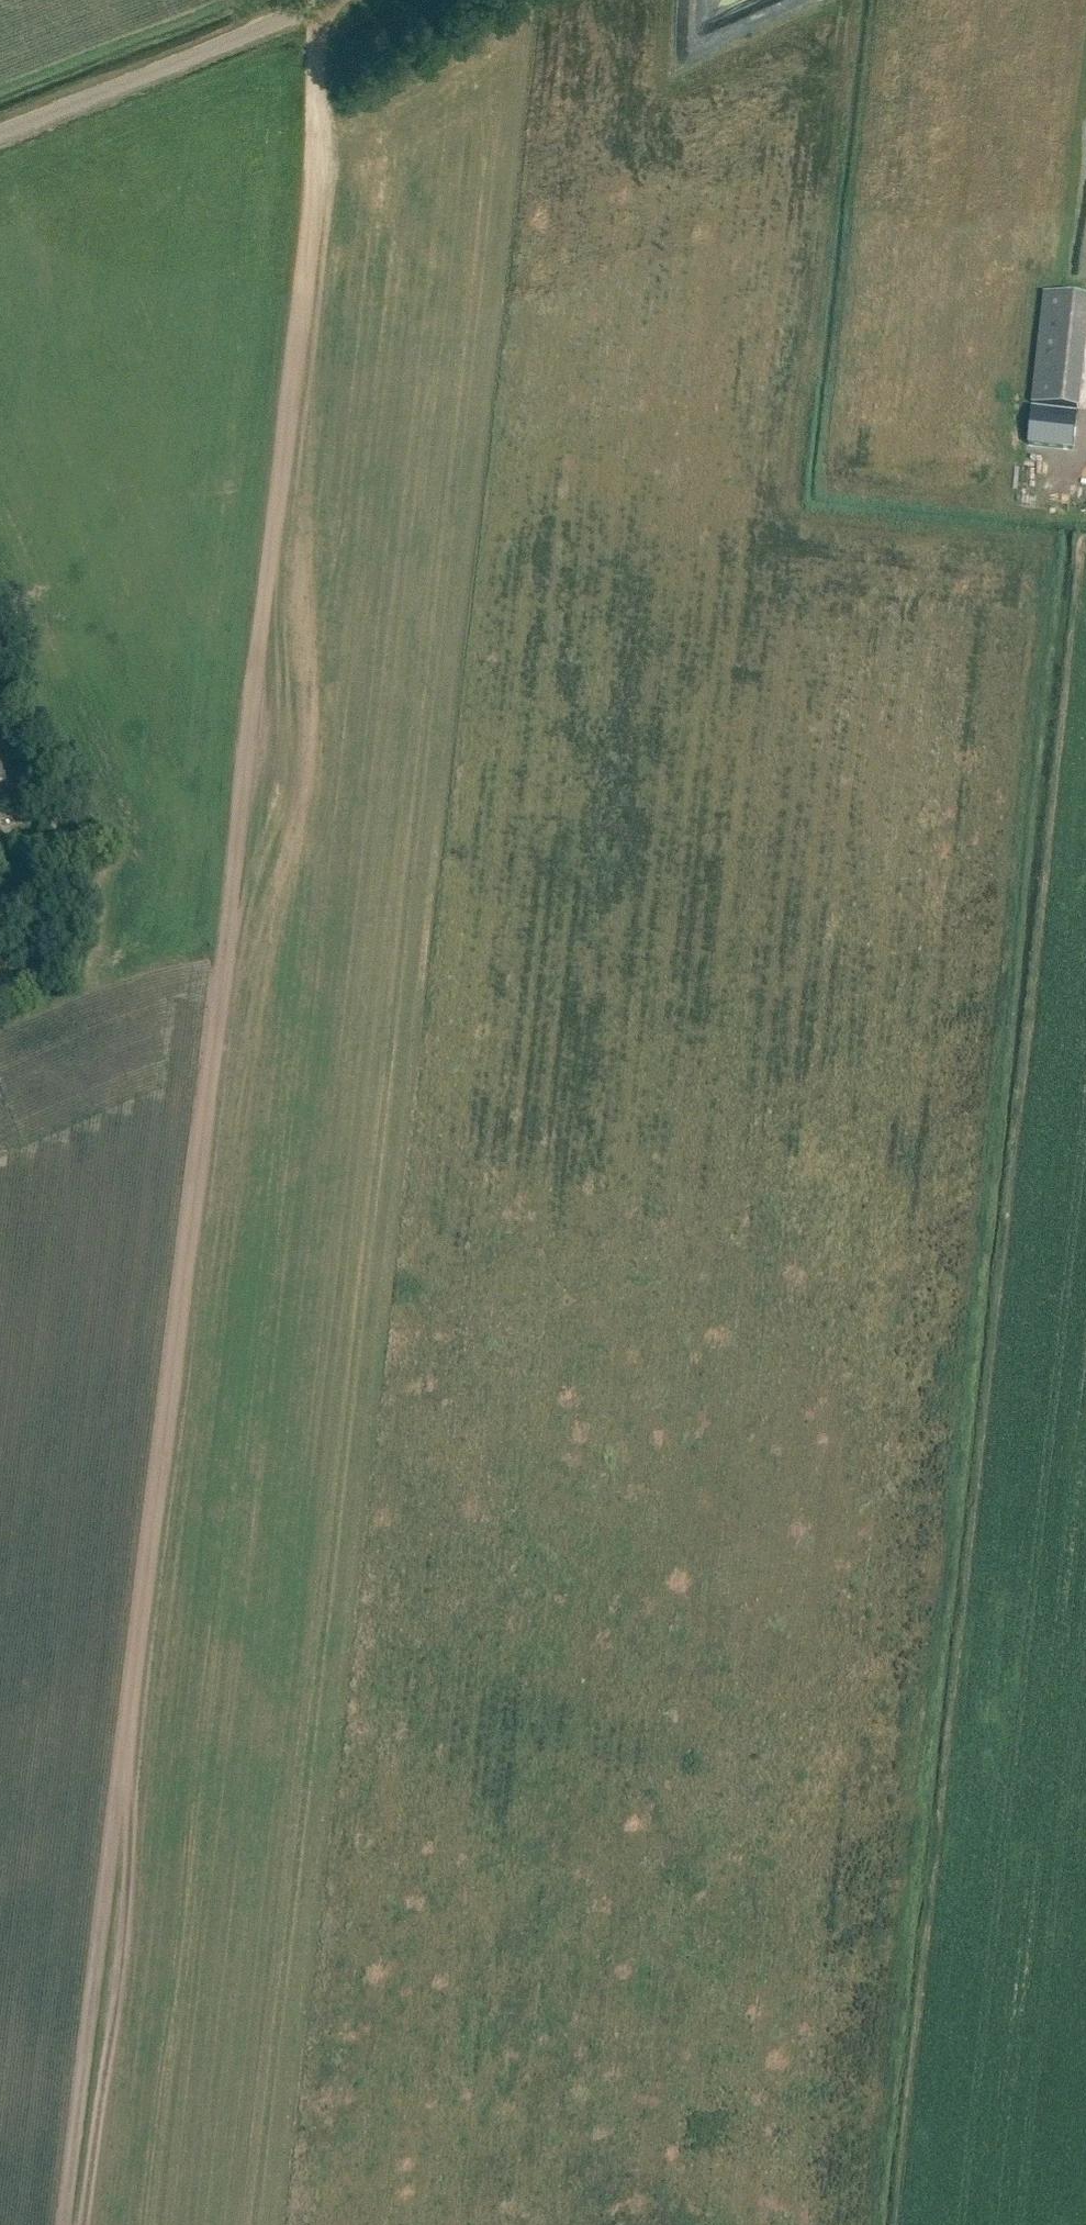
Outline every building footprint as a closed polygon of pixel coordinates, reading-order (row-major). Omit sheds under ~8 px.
[(1085,341),(1085,300),(1046,295),(1034,407),(1078,412),(1085,341)]
